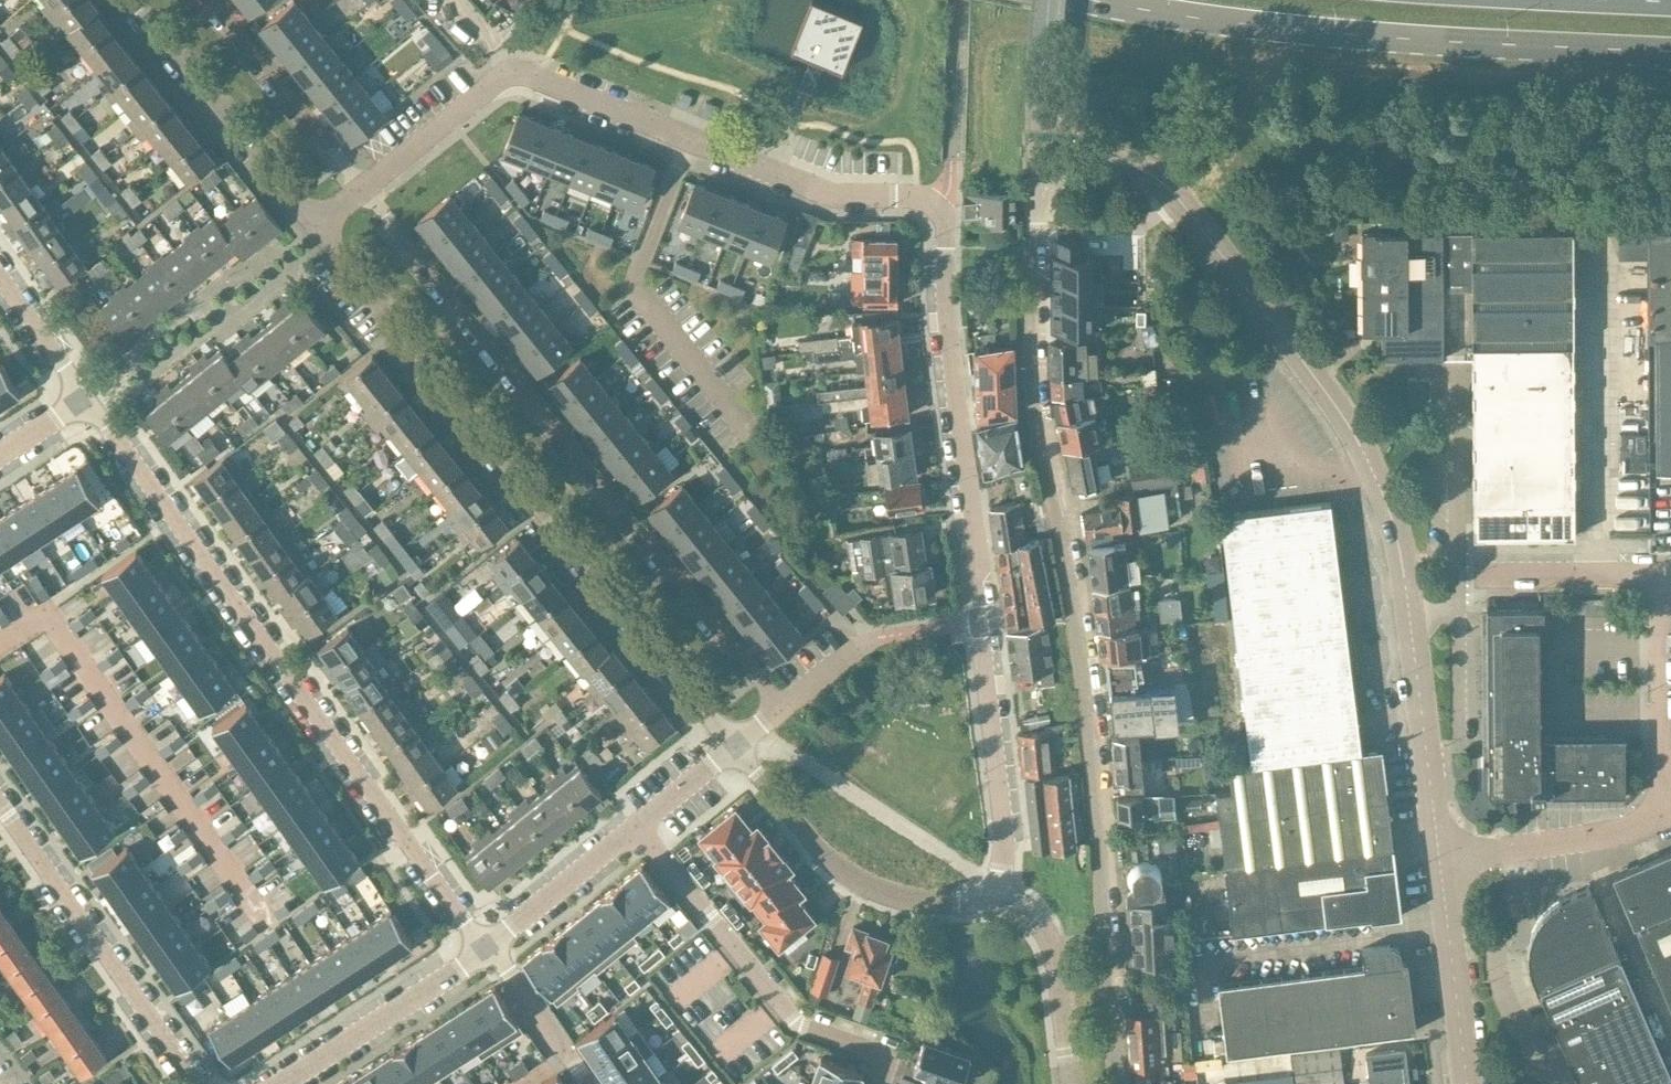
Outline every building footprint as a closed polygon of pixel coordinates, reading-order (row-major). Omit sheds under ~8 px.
[(68,0),(43,0),(46,3),(41,7),(48,16),(68,0)] [(98,7),(92,0),(68,0),(48,16),(55,24),(60,20),(69,31),(98,7)] [(250,12),(265,0),(240,0),(250,12)] [(277,46),(309,20),(294,0),(261,26),(277,46)] [(399,9),(406,4),(403,0),(391,0),(399,9)] [(791,49),(843,70),(864,18),(818,0),(811,0),(791,49)] [(406,4),(399,9),(408,19),(415,13),(406,4)] [(83,49),(117,22),(111,14),(106,17),(98,7),(69,31),(83,49)] [(324,38),(309,20),(277,46),(292,64),(324,38)] [(125,47),(128,44),(119,33),(123,29),(117,22),(83,49),(98,67),(98,68),(124,46),(125,47)] [(12,34),(2,42),(8,49),(18,42),(27,35),(21,27),(12,34)] [(429,29),(422,35),(431,45),(438,39),(429,29)] [(18,42),(8,49),(14,57),(24,49),(33,42),(27,35),(18,42)] [(307,83),(339,57),(324,38),(292,64),(307,83)] [(438,39),(431,45),(440,55),(446,49),(438,39)] [(107,93),(140,66),(125,47),(124,46),(98,68),(98,67),(95,70),(104,81),(100,84),(107,93)] [(3,55),(0,58),(0,70),(9,63),(3,55)] [(354,75),(339,57),(307,83),(322,101),(354,75)] [(125,107),(154,84),(140,66),(107,93),(113,102),(118,98),(125,107)] [(38,87),(48,79),(42,72),(33,80),(38,87)] [(337,120),(369,94),(354,75),(322,101),(337,120)] [(44,94),(53,87),(48,79),(38,87),(44,94)] [(136,130),(170,103),(154,84),(125,107),(133,118),(129,121),(136,130)] [(33,93),(27,85),(18,92),(24,100),(33,93)] [(39,101),(33,93),(24,100),(30,108),(39,101)] [(352,139),(385,113),(369,94),(337,120),(352,139)] [(158,143),(185,122),(184,121),(170,103),(136,130),(143,139),(147,135),(156,146),(159,143),(158,143)] [(68,124),(78,117),(72,109),(62,117),(68,124)] [(526,161),(541,122),(518,113),(503,151),(526,161)] [(78,117),(68,124),(74,132),(82,142),(92,134),(84,124),(78,117)] [(174,162),(208,135),(201,126),(197,129),(188,118),(184,121),(185,122),(158,143),(159,143),(174,162)] [(548,169),(564,131),(541,122),(526,161),(548,169)] [(49,130),(41,136),(47,144),(55,138),(64,130),(57,123),(49,130)] [(70,138),(64,130),(55,138),(61,145),(70,138)] [(570,178),(586,140),(564,131),(548,169),(570,178)] [(189,181),(219,157),(209,145),(214,142),(208,135),(174,162),(189,181)] [(593,187),(608,148),(586,140),(570,178),(593,187)] [(15,165),(1,145),(0,146),(0,176),(15,165)] [(98,162),(108,154),(102,147),(92,155),(98,162)] [(615,196),(630,157),(608,148),(593,187),(615,196)] [(104,169),(113,161),(108,154),(98,162),(104,169)] [(653,167),(630,157),(615,196),(638,205),(653,167)] [(84,176),(94,168),(88,160),(78,168),(84,176)] [(30,184),(15,165),(0,176),(0,205),(30,184)] [(109,185),(94,168),(84,176),(99,193),(109,185)] [(216,168),(209,175),(216,184),(221,191),(229,184),(224,178),(216,168)] [(216,184),(209,175),(201,181),(209,190),(216,184)] [(491,176),(484,182),(492,192),(499,187),(491,176)] [(513,178),(506,184),(514,195),(521,189),(513,178)] [(128,199),(138,191),(131,183),(122,191),(128,199)] [(702,231),(717,192),(694,183),(679,221),(702,231)] [(44,203),(30,184),(0,205),(0,209),(6,218),(2,221),(8,230),(44,203)] [(499,187),(492,192),(501,203),(508,197),(499,187)] [(521,189),(514,195),(522,205),(529,199),(521,189)] [(1015,222),(1016,192),(965,190),(964,221),(1015,222)] [(135,207),(144,199),(138,191),(128,199),(135,207)] [(724,239),(739,201),(717,192),(702,231),(724,239)] [(433,240),(465,214),(450,194),(417,220),(418,221),(433,240)] [(282,227),(257,196),(245,205),(243,203),(236,209),(262,242),(282,227)] [(70,198),(62,203),(69,213),(77,207),(70,198)] [(115,213),(124,205),(118,198),(108,206),(115,213)] [(187,207),(179,198),(171,204),(179,214),(187,207)] [(746,248),(762,210),(739,201),(724,239),(746,248)] [(30,244),(57,222),(44,203),(8,230),(14,238),(18,235),(27,246),(30,244)] [(179,214),(171,204),(164,210),(172,220),(179,214)] [(121,221),(131,213),(124,205),(115,213),(121,221)] [(262,242),(236,209),(228,215),(229,218),(220,225),(219,226),(237,248),(236,249),(243,258),(262,242)] [(544,209),(540,218),(553,223),(556,214),(544,209)] [(785,219),(762,210),(746,248),(769,257),(785,219)] [(806,247),(818,217),(802,210),(790,241),(806,247)] [(529,224),(521,213),(514,219),(522,229),(529,224)] [(448,258),(480,232),(465,214),(433,240),(448,258)] [(556,214),(553,223),(565,228),(568,219),(556,214)] [(237,248),(219,226),(220,225),(213,217),(202,226),(200,224),(192,230),(218,264),(236,249),(237,248)] [(43,262),(79,236),(72,228),(68,231),(60,220),(57,222),(30,244),(43,262)] [(537,234),(529,224),(522,229),(530,239),(537,234)] [(588,227),(585,235),(597,240),(600,232),(588,227)] [(150,237),(142,228),(135,234),(142,244),(150,237)] [(218,264),(192,230),(184,237),(186,239),(175,247),(200,278),(218,264)] [(1575,535),(1574,361),(1573,230),(1473,231),(1474,274),(1474,289),(1475,536),(1575,535)] [(1648,257),(1648,230),(1618,230),(1619,257),(1648,257)] [(1649,230),(1650,438),(1659,438),(1659,471),(1670,471),(1670,230),(1649,230)] [(1474,274),(1473,231),(1444,231),(1444,289),(1474,289),(1474,274)] [(463,277),(495,251),(480,232),(448,258),(463,277)] [(600,232),(597,240),(609,245),(613,237),(600,232)] [(1443,356),(1442,294),(1442,232),(1363,232),(1363,328),(1383,328),(1383,357),(1443,356)] [(142,244),(135,234),(127,241),(134,250),(142,244)] [(89,260),(80,248),(85,245),(79,236),(43,262),(58,283),(89,260)] [(898,271),(897,238),(851,238),(851,256),(861,256),(861,270),(861,271),(898,271)] [(1056,255),(1050,255),(1050,281),(1094,281),(1094,255),(1082,255),(1082,239),(1056,239),(1056,255)] [(200,278),(175,247),(164,256),(162,254),(155,260),(181,294),(200,278)] [(559,261),(551,250),(544,256),(552,266),(559,261)] [(478,296),(510,269),(495,251),(463,277),(478,296)] [(112,267),(105,258),(97,264),(104,274),(112,267)] [(181,294),(155,260),(146,266),(148,269),(138,278),(162,308),(181,294)] [(567,271),(559,261),(552,266),(560,277),(567,271)] [(675,262),(672,270),(684,275),(688,267),(675,262)] [(104,274),(97,264),(90,271),(97,280),(104,274)] [(688,267),(684,275),(697,280),(700,272),(688,267)] [(493,314),(525,288),(510,269),(478,296),(493,314)] [(898,304),(898,271),(861,271),(861,270),(852,270),(852,305),(867,304),(867,307),(882,307),(882,304),(898,304)] [(162,308),(138,278),(127,286),(125,283),(117,290),(144,323),(162,308)] [(720,279),(716,288),(729,292),(732,284),(720,279)] [(1094,305),(1094,281),(1050,281),(1050,305),(1094,305)] [(732,284),(729,292),(741,297),(744,289),(732,284)] [(508,333),(540,307),(525,288),(493,314),(508,333)] [(580,288),(573,293),(582,304),(589,298),(580,288)] [(144,323),(117,290),(109,296),(111,299),(100,308),(124,339),(144,323)] [(326,327),(301,296),(291,305),(287,300),(278,308),(306,343),(326,327)] [(589,298),(582,304),(590,314),(597,308),(589,298)] [(1094,331),(1094,305),(1050,305),(1050,331),(1094,331)] [(523,351),(555,325),(540,307),(508,333),(523,351)] [(306,343),(278,308),(270,314),(273,318),(263,326),(288,357),(306,343)] [(1145,324),(1145,311),(1136,311),(1136,324),(1145,324)] [(813,351),(899,341),(898,334),(901,331),(900,321),(896,320),(896,317),(852,322),(853,333),(851,335),(799,341),(800,352),(813,351)] [(571,345),(555,325),(523,351),(538,371),(571,345)] [(288,357),(263,326),(252,335),(248,331),(240,337),(269,372),(288,357)] [(777,344),(777,339),(773,335),(768,336),(764,341),(765,344),(769,348),(774,348),(777,344)] [(269,372),(240,337),(232,343),(236,348),(227,355),(225,356),(243,379),(242,380),(249,388),(269,372)] [(622,339),(615,344),(623,355),(630,349),(622,339)] [(899,341),(813,351),(815,361),(856,356),(858,371),(866,370),(889,367),(889,366),(901,365),(901,363),(905,359),(903,349),(900,347),(899,341)] [(1096,373),(1095,350),(1087,351),(1086,341),(1050,342),(1052,378),(1088,373),(1092,373),(1096,373)] [(1014,381),(1013,345),(968,347),(972,382),(1014,381)] [(243,379),(225,356),(227,355),(220,347),(209,356),(205,352),(197,359),(225,394),(242,380),(243,379)] [(630,349),(623,355),(631,365),(638,359),(630,349)] [(357,398),(387,373),(372,354),(337,382),(345,391),(349,388),(357,398)] [(774,355),(762,357),(764,368),(770,368),(775,361),(774,355)] [(548,383),(564,403),(595,377),(580,358),(548,383)] [(225,394),(197,359),(189,365),(192,370),(182,378),(206,408),(225,394)] [(0,362),(0,407),(20,393),(0,362)] [(341,371),(334,362),(326,368),(334,377),(341,371)] [(843,387),(818,390),(820,401),(844,398),(844,399),(905,392),(904,385),(907,382),(906,372),(902,370),(902,368),(889,369),(889,367),(866,370),(868,384),(843,387)] [(334,377),(326,368),(319,375),(326,383),(334,377)] [(368,420),(402,392),(387,373),(357,398),(365,408),(361,411),(368,420)] [(1083,396),(1082,386),(1092,385),(1092,373),(1088,373),(1052,378),(1053,399),(1062,397),(1083,396)] [(652,376),(645,381),(653,392),(660,386),(652,376)] [(1431,404),(1431,376),(1409,376),(1409,404),(1431,404)] [(579,421),(610,396),(595,377),(564,403),(579,421)] [(206,408),(182,378),(171,387),(167,383),(159,389),(187,423),(206,408)] [(314,378),(307,384),(314,392),(321,387),(314,378)] [(1015,413),(1014,381),(972,382),(976,414),(1015,413)] [(660,386),(653,392),(661,402),(668,397),(660,386)] [(187,423),(159,389),(151,395),(155,400),(144,409),(168,439),(187,423)] [(304,401),(297,392),(289,399),(297,407),(304,401)] [(390,433),(417,411),(416,409),(402,392),(368,420),(375,429),(379,425),(389,437),(392,434),(390,433)] [(910,410),(909,399),(905,398),(905,392),(844,399),(844,398),(820,401),(821,412),(860,407),(862,421),(908,416),(907,413),(910,410)] [(594,440),(625,415),(610,396),(579,421),(594,440)] [(1095,412),(1092,396),(1077,398),(1077,397),(1053,401),(1057,419),(1095,412)] [(297,407),(289,399),(282,405),(289,414),(297,407)] [(404,450),(438,422),(432,415),(429,418),(419,406),(416,409),(417,411),(390,433),(392,434),(404,450)] [(682,413),(674,419),(683,429),(690,423),(682,413)] [(258,424),(252,415),(244,420),(251,430),(258,424)] [(303,422),(297,415),(288,422),(295,430),(303,422)] [(609,458),(640,433),(625,415),(594,440),(609,458)] [(1109,439),(1104,416),(1096,417),(1095,416),(1058,423),(1063,449),(1109,439)] [(1023,464),(1016,417),(978,423),(985,470),(1023,464)] [(251,430),(244,420),(236,426),(243,435),(251,430)] [(419,469),(449,444),(441,434),(445,431),(438,422),(404,450),(419,469)] [(690,423),(683,429),(691,440),(698,434),(690,423)] [(828,461),(913,450),(912,442),(914,442),(912,430),(910,430),(910,426),(875,431),(876,444),(846,448),(846,447),(826,449),(828,461)] [(292,438),(285,430),(277,437),(283,445),(292,438)] [(1619,470),(1646,470),(1646,432),(1619,432),(1619,470)] [(624,477),(655,452),(640,433),(609,458),(624,477)] [(298,445),(292,438),(283,445),(289,452),(298,445)] [(322,445),(313,452),(319,460),(328,453),(335,446),(330,439),(322,446),(322,445)] [(1098,487),(1090,446),(1098,445),(1098,443),(1109,441),(1109,439),(1063,449),(1063,450),(1071,493),(1098,487)] [(219,452),(213,442),(205,448),(211,457),(219,452)] [(434,488),(469,460),(462,452),(458,455),(449,444),(419,469),(434,488)] [(211,457),(205,448),(197,454),(203,463),(211,457)] [(918,470),(916,458),(914,458),(913,450),(828,461),(817,463),(819,476),(862,471),(863,482),(916,475),(916,470),(918,470)] [(671,471),(655,452),(624,477),(639,496),(671,471)] [(328,453),(319,460),(325,467),(334,460),(328,453)] [(208,498),(244,472),(237,463),(233,467),(224,455),(193,478),(208,498)] [(1177,484),(1171,457),(1127,466),(1133,492),(1177,484)] [(480,484),(471,472),(475,468),(469,460),(434,488),(449,506),(450,507),(476,485),(477,486),(480,484)] [(724,466),(717,471),(725,482),(732,476),(724,466)] [(77,467),(56,481),(79,516),(100,502),(77,467)] [(322,476),(316,468),(307,476),(314,483),(322,476)] [(253,495),(245,484),(250,481),(244,472),(208,498),(222,518),(253,495)] [(329,483),(322,476),(314,483),(320,491),(329,483)] [(732,476),(725,482),(733,492),(740,487),(732,476)] [(56,481),(36,494),(59,529),(79,516),(56,481)] [(357,489),(350,481),(342,488),(348,496),(357,489)] [(923,507),(919,482),(885,487),(885,486),(839,492),(841,506),(886,500),(888,512),(923,507)] [(457,531),(491,504),(477,486),(476,485),(450,507),(449,506),(446,508),(455,519),(450,523),(457,531)] [(666,530),(697,504),(682,485),(650,510),(666,530)] [(1190,486),(1177,488),(1180,499),(1192,496),(1190,486)] [(363,496),(357,489),(348,496),(351,500),(354,503),(363,496)] [(1166,525),(1161,492),(1153,493),(1153,491),(1117,496),(1119,507),(1081,512),(1084,534),(1139,526),(1139,529),(1166,525)] [(36,494),(16,507),(39,542),(59,529),(36,494)] [(236,537),(272,511),(265,502),(260,505),(253,495),(222,518),(236,537)] [(1027,540),(1021,502),(990,505),(995,545),(1019,541),(1027,540)] [(1362,750),(1346,626),(1331,502),(1221,515),(1251,764),(1362,750)] [(754,503),(747,509),(755,519),(762,513),(754,503)] [(477,548),(507,523),(491,504),(457,531),(464,540),(468,536),(477,548)] [(712,523),(697,504),(666,530),(681,548),(712,523)] [(346,505),(338,512),(343,518),(351,512),(346,505)] [(0,517),(0,526),(19,555),(39,542),(16,507),(0,517)] [(281,534),(273,524),(278,520),(272,511),(236,537),(250,556),(281,534)] [(351,512),(343,518),(358,537),(366,530),(351,512)] [(762,513),(755,519),(763,529),(770,524),(762,513)] [(387,526),(381,519),(372,526),(378,533),(387,526)] [(696,567),(727,541),(712,523),(681,548),(696,567)] [(19,555),(0,526),(0,567),(19,555)] [(393,534),(387,526),(378,533),(384,541),(393,534)] [(925,564),(920,529),(848,539),(854,576),(884,572),(883,570),(925,564)] [(366,530),(358,537),(373,555),(381,549),(366,530)] [(264,576),(300,550),(293,541),(288,545),(281,534),(250,556),(264,576)] [(126,536),(115,543),(119,550),(131,543),(126,536)] [(499,584),(533,556),(518,537),(488,561),(497,572),(492,576),(499,584)] [(778,537),(769,538),(771,551),(780,550),(778,537)] [(1039,538),(1027,540),(1019,541),(1025,581),(1032,622),(1055,619),(1039,538)] [(711,585),(742,560),(727,541),(696,567),(711,585)] [(1025,581),(1019,541),(995,545),(1000,584),(1025,581)] [(1129,582),(1125,546),(1115,547),(1115,544),(1089,546),(1093,586),(1129,582)] [(801,547),(795,552),(802,562),(809,557),(801,547)] [(381,549),(373,555),(381,565),(388,558),(389,558),(381,549)] [(136,550),(102,574),(116,595),(150,570),(136,550)] [(309,573),(301,562),(306,559),(300,550),(264,576),(278,595),(309,573)] [(1211,555),(1206,561),(1206,569),(1219,568),(1218,554),(1211,555)] [(417,563),(411,556),(402,563),(408,571),(417,563)] [(549,576),(548,574),(533,556),(499,584),(506,593),(510,589),(519,600),(522,598),(521,596),(549,576)] [(93,557),(82,564),(87,572),(98,565),(93,557)] [(782,558),(776,564),(785,574),(792,568),(782,558)] [(817,584),(819,582),(827,575),(813,559),(804,567),(817,584)] [(726,604),(757,579),(742,560),(711,585),(726,604)] [(423,571),(417,563),(408,571),(414,578),(423,571)] [(934,588),(933,580),(930,578),(928,563),(925,564),(883,570),(884,572),(888,600),(900,598),(904,601),(912,600),(915,596),(932,594),(932,591),(934,588)] [(82,564),(71,571),(76,579),(87,572),(82,564)] [(150,570),(116,595),(130,614),(164,590),(150,570)] [(537,615),(571,588),(564,579),(560,583),(551,572),(548,574),(549,576),(521,596),(522,598),(537,615)] [(287,618),(323,592),(309,573),(278,595),(285,605),(280,609),(287,618)] [(36,574),(29,578),(29,579),(36,589),(44,584),(36,574)] [(772,597),(757,579),(726,604),(741,622),(772,597)] [(835,580),(824,591),(838,607),(842,612),(854,602),(861,596),(853,588),(847,593),(835,580)] [(1032,622),(1025,581),(1000,584),(1006,626),(1032,622)] [(422,582),(415,587),(424,598),(430,593),(422,582)] [(44,584),(36,589),(43,600),(50,596),(51,595),(44,584)] [(805,584),(799,590),(807,600),(814,594),(805,584)] [(1105,590),(1094,591),(1095,610),(1133,606),(1139,605),(1138,594),(1132,595),(1131,587),(1105,590)] [(552,634),(581,610),(573,600),(578,596),(571,588),(537,615),(552,634)] [(164,590),(130,614),(144,633),(178,609),(164,590)] [(306,635),(337,612),(323,592),(287,618),(292,626),(297,622),(306,635)] [(814,594),(807,600),(816,610),(823,604),(814,594)] [(756,641),(787,616),(772,597),(741,622),(756,641)] [(1180,598),(1159,600),(1162,624),(1182,622),(1180,598)] [(416,607),(410,599),(401,607),(407,614),(416,607)] [(1135,626),(1133,606),(1095,610),(1097,630),(1135,626)] [(422,615),(416,607),(407,614),(414,622),(422,615)] [(1625,792),(1625,735),(1545,736),(1544,607),(1487,608),(1488,753),(1492,753),(1492,764),(1488,764),(1489,774),(1492,774),(1493,792),(1489,792),(1489,794),(1625,792)] [(90,608),(80,616),(85,623),(95,616),(95,615),(90,608)] [(178,609),(144,633),(158,653),(192,628),(178,609)] [(0,613),(0,622),(3,626),(11,621),(4,610),(0,613)] [(566,652),(601,624),(595,617),(590,621),(581,610),(552,634),(566,652)] [(452,621),(446,614),(437,621),(443,628),(452,621)] [(80,616),(69,623),(74,630),(85,623),(80,616)] [(771,660),(803,635),(788,618),(787,616),(756,641),(771,660)] [(458,629),(452,621),(443,628),(449,636),(458,629)] [(612,648),(602,637),(607,633),(601,624),(566,652),(582,672),(612,648)] [(1051,646),(1048,624),(1007,631),(1010,652),(1051,646)] [(326,672),(362,646),(347,626),(316,649),(325,660),(320,664),(326,672)] [(1150,653),(1149,640),(1158,639),(1156,627),(1125,629),(1098,632),(1100,658),(1150,653)] [(192,628),(158,653),(172,672),(206,648),(192,628)] [(432,645),(422,653),(428,661),(438,652),(447,645),(441,638),(432,645)] [(438,652),(428,661),(433,668),(444,660),(453,653),(447,645),(438,652)] [(345,689),(377,667),(362,646),(326,672),(333,681),(337,678),(345,689)] [(1054,668),(1051,646),(1010,652),(1013,674),(1041,670),(1044,686),(1055,684),(1053,668),(1054,668)] [(118,647),(107,655),(113,662),(123,654),(118,647)] [(206,648),(172,672),(186,691),(220,667),(206,648)] [(593,694),(626,667),(612,648),(582,672),(590,682),(586,685),(593,694)] [(482,659),(476,651),(467,659),(473,666),(482,659)] [(107,655),(97,662),(102,670),(113,662),(107,655)] [(61,657),(50,665),(55,672),(66,665),(61,657)] [(488,667),(482,659),(473,666),(479,674),(488,667)] [(1178,723),(1174,685),(1135,689),(1134,682),(1137,682),(1135,659),(1107,663),(1114,730),(1178,723)] [(40,672),(45,680),(45,679),(55,672),(50,665),(40,672)] [(220,667),(186,691),(201,712),(234,688),(220,667)] [(360,709),(395,683),(388,673),(384,677),(377,667),(345,689),(360,709)] [(612,709),(641,685),(626,667),(593,694),(600,702),(604,699),(612,709)] [(0,675),(0,706),(18,693),(4,673),(0,675)] [(462,682),(457,687),(462,694),(468,689),(477,682),(471,675),(462,682)] [(506,688),(497,695),(503,703),(512,696),(523,687),(516,678),(505,687),(506,688)] [(483,690),(477,682),(468,689),(474,697),(483,690)] [(404,706),(396,695),(401,691),(395,683),(360,709),(374,728),(404,706)] [(623,731),(656,704),(641,685),(612,709),(620,720),(616,723),(623,731)] [(145,686),(135,693),(140,700),(150,693),(151,693),(146,686),(145,686)] [(0,706),(0,735),(32,713),(18,693),(0,706)] [(135,693),(124,701),(130,708),(140,700),(135,693)] [(89,696),(78,704),(83,711),(94,703),(89,696)] [(518,703),(512,696),(503,703),(509,711),(518,703)] [(246,703),(212,728),(227,748),(261,724),(246,703)] [(68,711),(67,711),(72,718),(73,718),(83,711),(78,704),(68,711)] [(643,748),(672,724),(656,704),(623,731),(630,740),(633,737),(643,748)] [(387,747),(423,721),(416,712),(412,716),(404,706),(374,728),(387,747)] [(567,717),(561,709),(552,716),(558,724),(567,717)] [(507,720),(501,712),(492,719),(498,727),(507,720)] [(0,735),(0,739),(12,756),(46,732),(32,713),(0,735)] [(573,724),(567,717),(558,724),(564,731),(573,724)] [(513,727),(507,720),(498,727),(504,734),(513,727)] [(433,745),(424,733),(429,730),(423,721),(387,747),(401,766),(429,747),(433,745)] [(261,724),(227,748),(241,767),(275,743),(261,724)] [(1056,771),(1051,729),(1051,728),(1018,732),(1024,775),(1056,771)] [(495,731),(482,740),(490,751),(502,742),(495,731)] [(46,732),(12,756),(26,776),(60,751),(46,732)] [(180,734),(169,741),(174,748),(185,741),(180,734)] [(1157,757),(1155,734),(1113,737),(1115,761),(1141,759),(1157,757)] [(116,735),(106,743),(111,750),(121,742),(116,735)] [(544,747),(536,736),(528,742),(537,753),(544,747)] [(1219,736),(1206,737),(1207,749),(1220,748),(1219,736)] [(169,741),(158,749),(164,756),(174,748),(169,741)] [(537,753),(528,742),(521,748),(529,759),(537,753)] [(95,750),(100,757),(111,750),(106,743),(95,750)] [(275,743),(241,767),(255,787),(288,762),(275,743)] [(443,766),(429,747),(401,766),(397,768),(406,780),(401,783),(407,792),(443,766)] [(598,754),(592,747),(583,754),(589,761),(598,754)] [(1394,845),(1386,788),(1382,749),(1230,768),(1233,789),(1216,791),(1226,866),(1223,866),(1231,932),(1368,915),(1369,918),(1402,914),(1393,845),(1394,845)] [(60,751),(26,776),(39,795),(73,771),(60,751)] [(604,762),(598,754),(589,761),(595,769),(604,762)] [(1224,758),(1205,760),(1207,777),(1226,775),(1224,758)] [(1143,789),(1141,759),(1115,761),(1116,781),(1124,781),(1125,791),(1143,789)] [(288,762),(255,787),(268,806),(302,782),(288,762)] [(601,794),(577,764),(566,772),(563,768),(554,775),(582,809),(601,794)] [(426,809),(457,786),(443,766),(407,792),(413,800),(417,797),(426,809)] [(507,776),(498,766),(491,772),(499,782),(507,776)] [(73,771),(39,795),(53,815),(87,790),(73,771)] [(499,782),(491,772),(483,778),(491,788),(499,782)] [(144,774),(133,782),(138,789),(149,781),(144,774)] [(582,809),(554,775),(547,781),(550,785),(539,794),(563,824),(582,809)] [(1050,811),(1046,776),(1025,779),(1029,813),(1036,812),(1036,815),(1041,814),(1040,810),(1045,810),(1045,812),(1050,811)] [(214,781),(203,789),(208,796),(218,789),(219,788),(214,781)] [(123,789),(123,790),(128,797),(138,789),(133,782),(123,789)] [(302,782),(268,806),(282,825),(316,801),(302,782)] [(203,789),(192,796),(198,804),(208,796),(203,789)] [(87,790),(53,815),(67,834),(101,810),(87,790)] [(1144,796),(1117,798),(1117,802),(1118,819),(1142,818),(1142,816),(1159,815),(1159,816),(1174,815),(1173,805),(1172,793),(1164,793),(1164,795),(1144,796)] [(563,824),(539,794),(529,803),(525,798),(517,805),(545,839),(563,824)] [(469,806),(461,796),(453,802),(461,812),(469,806)] [(316,801),(282,825),(296,845),(330,820),(316,801)] [(461,812),(453,802),(446,808),(454,818),(461,812)] [(545,839),(517,805),(509,812),(512,816),(502,824),(526,854),(545,839)] [(752,828),(736,808),(701,837),(717,857),(752,828)] [(1078,844),(1074,809),(1050,811),(1054,847),(1078,844)] [(101,810),(67,834),(81,854),(115,830),(101,810)] [(1054,847),(1050,811),(1045,812),(1045,810),(1040,810),(1041,814),(1036,815),(1036,812),(1029,813),(1034,849),(1054,847)] [(241,820),(231,828),(236,835),(246,827),(247,827),(241,820)] [(330,820),(296,845),(310,864),(344,840),(330,820)] [(526,854),(502,824),(492,832),(489,828),(480,835),(508,869),(526,854)] [(733,879),(775,844),(758,824),(752,828),(717,857),(716,858),(733,879)] [(182,827),(171,835),(176,842),(187,834),(182,827)] [(231,828),(220,835),(225,842),(236,835),(231,828)] [(508,869),(480,835),(471,842),(475,846),(464,855),(488,885),(508,869)] [(1135,839),(1123,840),(1124,848),(1136,847),(1135,839)] [(344,840),(310,864),(325,885),(359,860),(344,840)] [(791,865),(775,844),(733,879),(750,899),(751,898),(786,869),(791,865)] [(127,846),(93,871),(107,891),(141,867),(127,846)] [(198,850),(188,858),(193,865),(203,858),(198,850)] [(1613,875),(1670,1008),(1670,850),(1613,875)] [(177,865),(182,873),(183,872),(193,865),(188,858),(177,865)] [(269,859),(259,867),(264,874),(274,866),(269,859)] [(693,860),(686,866),(694,876),(701,870),(693,860)] [(1128,905),(1127,905),(1150,904),(1151,918),(1166,917),(1165,894),(1158,888),(1161,882),(1160,875),(1157,869),(1152,865),(1147,863),(1140,863),(1135,866),(1130,870),(1128,876),(1127,881),(1128,886),(1130,891),(1127,894),(1128,905)] [(670,899),(641,864),(621,880),(649,915),(670,899)] [(141,867),(107,891),(121,910),(155,886),(141,867)] [(259,867),(248,874),(253,881),(264,874),(259,867)] [(361,867),(350,874),(355,882),(366,874),(361,867)] [(786,869),(751,898),(768,918),(794,897),(803,890),(786,869)] [(709,881),(701,870),(694,876),(702,886),(709,881)] [(342,880),(331,888),(337,895),(347,887),(342,880)] [(649,915),(621,880),(601,896),(630,931),(649,915)] [(1179,882),(1169,883),(1170,895),(1180,895),(1179,882)] [(1619,956),(1620,956),(1617,949),(1616,950),(1588,885),(1557,899),(1558,901),(1550,907),(1542,914),(1536,923),(1531,933),(1538,936),(1535,943),(1532,953),(1531,964),(1532,975),(1535,984),(1535,985),(1538,992),(1539,992),(1579,1083),(1670,1083),(1670,1074),(1619,956)] [(155,886),(121,910),(135,930),(169,906),(155,886)] [(226,889),(215,897),(220,904),(231,896),(226,889)] [(601,896),(582,912),(617,955),(636,939),(601,896)] [(205,904),(210,911),(220,904),(215,897),(205,904)] [(811,917),(794,897),(768,918),(759,925),(776,946),(811,917)] [(314,900),(303,908),(308,915),(319,908),(314,900)] [(726,901),(719,907),(727,917),(734,912),(726,901)] [(284,902),(274,910),(279,917),(290,910),(289,908),(284,902)] [(1179,961),(1177,917),(1166,917),(1151,918),(1150,904),(1127,905),(1127,908),(1130,964),(1179,961)] [(169,906),(135,930),(148,949),(182,925),(169,906)] [(303,908),(293,916),(298,923),(308,915),(303,908)] [(391,910),(370,923),(392,957),(413,944),(391,910)] [(4,911),(0,914),(0,945),(19,932),(4,911)] [(582,912),(562,928),(597,971),(617,955),(582,912)] [(743,922),(734,912),(727,917),(736,928),(743,922)] [(370,923),(350,936),(372,970),(392,957),(370,923)] [(182,925),(148,949),(162,969),(196,945),(182,925)] [(252,925),(241,933),(245,939),(246,940),(257,932),(252,925)] [(880,982),(889,956),(896,958),(902,943),(859,928),(859,929),(853,927),(852,929),(851,929),(846,944),(847,945),(846,946),(853,949),(846,970),(865,977),(857,1000),(858,1001),(853,1016),(866,1021),(871,1005),(880,982)] [(275,928),(264,936),(269,943),(280,935),(275,928)] [(562,928),(543,944),(577,987),(578,986),(577,984),(594,970),(596,972),(597,971),(562,928)] [(679,931),(668,939),(674,946),(684,937),(679,931)] [(19,932),(0,945),(0,960),(8,971),(33,953),(19,932)] [(824,936),(816,933),(811,946),(820,949),(824,936)] [(264,936),(253,943),(258,950),(269,943),(264,936)] [(350,936),(330,949),(352,983),(372,970),(350,936)] [(543,944),(522,960),(557,1004),(577,987),(543,944)] [(1416,1030),(1407,961),(1402,962),(1401,949),(1394,944),(1362,948),(1364,966),(1219,984),(1227,1053),(1416,1030)] [(196,945),(162,969),(176,989),(211,965),(196,945)] [(659,946),(649,955),(654,962),(665,953),(659,946)] [(330,949),(310,962),(332,996),(352,983),(330,949)] [(33,953),(8,971),(16,982),(16,983),(9,987),(16,996),(22,992),(48,974),(33,953)] [(826,994),(839,958),(823,953),(810,989),(811,989),(822,993),(826,994)] [(644,970),(654,962),(649,955),(638,963),(644,970)] [(236,956),(225,963),(230,970),(241,963),(236,956)] [(310,962),(290,975),(312,1009),(332,996),(310,962)] [(225,963),(214,971),(219,978),(230,970),(225,963)] [(63,995),(48,974),(22,992),(37,1013),(63,995)] [(290,975),(270,988),(292,1022),(312,1009),(290,975)] [(634,977),(624,985),(630,992),(640,984),(634,977)] [(1143,979),(1130,980),(1131,995),(1144,994),(1143,979)] [(523,1030),(494,986),(473,999),(502,1044),(523,1030)] [(191,987),(180,995),(185,1002),(196,994),(191,987)] [(270,988),(250,1001),(272,1035),(292,1022),(270,988)] [(77,1016),(63,995),(37,1013),(52,1034),(77,1016)] [(1129,1015),(1127,1015),(1130,1067),(1131,1067),(1135,1067),(1154,1066),(1153,1064),(1168,1063),(1165,1013),(1164,997),(1136,999),(1137,1014),(1129,1015)] [(482,1057),(502,1044),(473,999),(453,1012),(482,1057)] [(665,1009),(656,999),(650,1005),(658,1015),(665,1009)] [(608,1010),(599,1000),(592,1005),(601,1015),(608,1010)] [(250,1001),(230,1014),(252,1048),(272,1035),(250,1001)] [(601,1015),(592,1005),(586,1011),(594,1021),(601,1015)] [(673,1020),(665,1009),(658,1015),(666,1025),(673,1020)] [(482,1057),(453,1012),(433,1025),(456,1061),(475,1048),(481,1057),(482,1057)] [(615,1012),(578,1038),(593,1060),(630,1034),(615,1012)] [(230,1014),(209,1028),(231,1062),(252,1048),(230,1014)] [(92,1036),(77,1016),(52,1034),(66,1055),(92,1036)] [(456,1061),(433,1025),(413,1038),(436,1073),(456,1061)] [(639,1028),(593,1060),(607,1081),(645,1055),(653,1049),(639,1028)] [(24,1040),(16,1029),(9,1035),(16,1045),(24,1040)] [(107,1057),(92,1036),(66,1055),(81,1075),(107,1057)] [(413,1038),(393,1051),(414,1083),(420,1083),(436,1073),(413,1038)] [(697,1049),(688,1038),(681,1044),(690,1054),(697,1049)] [(924,1038),(913,1068),(958,1083),(961,1083),(971,1055),(924,1038)] [(28,1062),(39,1055),(33,1047),(23,1055),(28,1062)] [(1406,1047),(1366,1052),(1370,1083),(1410,1083),(1406,1047)] [(798,1055),(792,1048),(782,1056),(787,1063),(798,1055)] [(705,1059),(697,1049),(690,1054),(698,1064),(705,1059)] [(1339,1049),(1292,1055),(1296,1083),(1337,1083),(1343,1083),(1339,1049)] [(393,1051),(373,1064),(386,1083),(414,1083),(393,1051)] [(645,1055),(607,1081),(610,1083),(647,1083),(659,1076),(645,1055)] [(777,1071),(787,1063),(782,1056),(772,1065),(777,1071)] [(863,1072),(820,1057),(811,1082),(817,1083),(858,1083),(863,1072)] [(521,1074),(529,1070),(529,1069),(522,1059),(514,1063),(521,1074)] [(1193,1060),(1182,1061),(1184,1076),(1195,1075),(1193,1060)] [(514,1079),(521,1074),(514,1063),(507,1068),(514,1079)] [(131,1072),(126,1064),(105,1078),(109,1083),(113,1083),(131,1072)] [(373,1064),(353,1077),(358,1083),(386,1083),(373,1064)] [(1155,1067),(1157,1083),(1167,1083),(1164,1066),(1155,1067)] [(46,1083),(57,1076),(51,1068),(40,1076),(46,1083)] [(712,1068),(706,1074),(714,1083),(721,1079),(712,1068)] [(1149,1072),(1134,1074),(1135,1083),(1150,1083),(1149,1072)] [(557,1074),(542,1083),(564,1083),(557,1074)] [(659,1076),(647,1083),(665,1083),(659,1076)]
